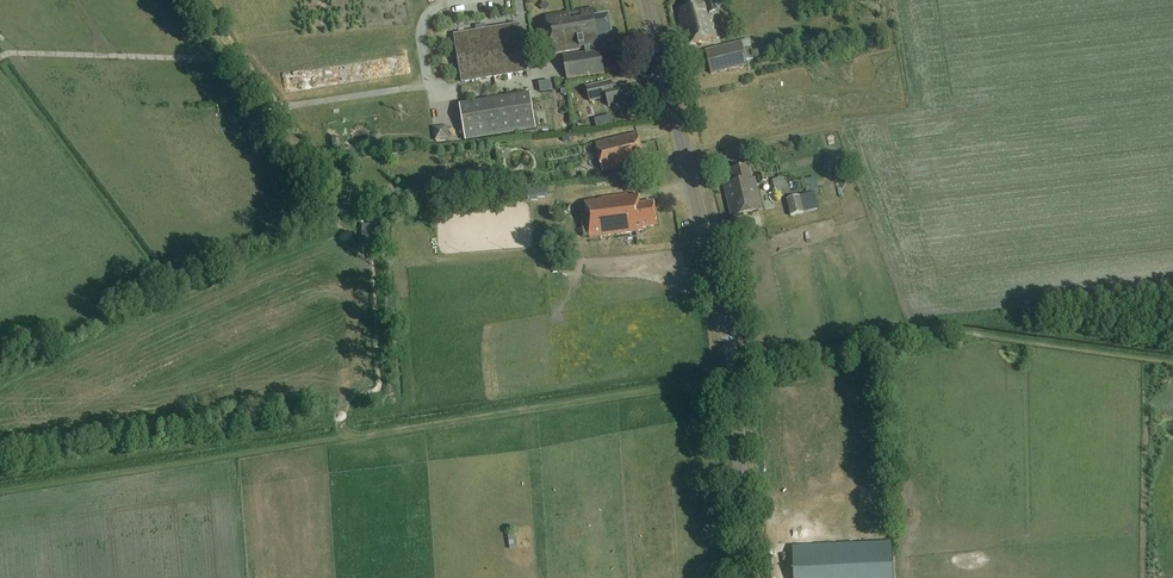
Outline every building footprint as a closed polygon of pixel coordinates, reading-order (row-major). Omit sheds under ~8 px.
[(706,2),(709,13),(716,12),(713,0),(706,2)] [(686,47),(716,39),(710,17),(707,18),(703,5),(680,12),(681,18),(679,18),(686,47)] [(590,49),(600,47),(606,46),(606,43),(614,42),(611,18),(597,20),(596,10),(547,18),(552,55),(584,50),(585,53),(563,57),(566,79),(604,73),(601,50),(591,52),(590,49)] [(526,72),(520,37),(518,25),(453,36),(461,82),(526,72)] [(741,42),(704,52),(710,75),(747,66),(741,42)] [(551,83),(540,84),(542,94),(553,92),(551,83)] [(612,89),(610,83),(586,88),(589,102),(606,98),(608,107),(629,102),(625,86),(612,89)] [(529,94),(458,106),(464,141),(535,130),(529,94)] [(642,157),(636,134),(596,144),(603,172),(640,162),(639,158),(642,157)] [(732,219),(762,211),(754,181),(751,182),(747,168),(729,172),(733,186),(725,188),(732,219)] [(758,176),(760,184),(766,183),(765,175),(758,176)] [(528,185),(527,176),(516,178),(517,186),(528,185)] [(772,180),(777,199),(792,195),(788,177),(772,180)] [(816,178),(803,181),(806,193),(819,190),(816,178)] [(547,188),(537,189),(538,197),(547,196),(547,188)] [(815,194),(786,201),(790,217),(819,210),(815,194)] [(639,205),(638,195),(585,202),(589,237),(645,230),(645,229),(657,227),(654,203),(639,205)] [(362,231),(362,247),(369,246),(376,246),(375,231),(368,231),(362,231)] [(515,534),(508,535),(510,550),(517,549),(515,534)] [(833,546),(835,577),(893,577),(891,543),(833,546)]
